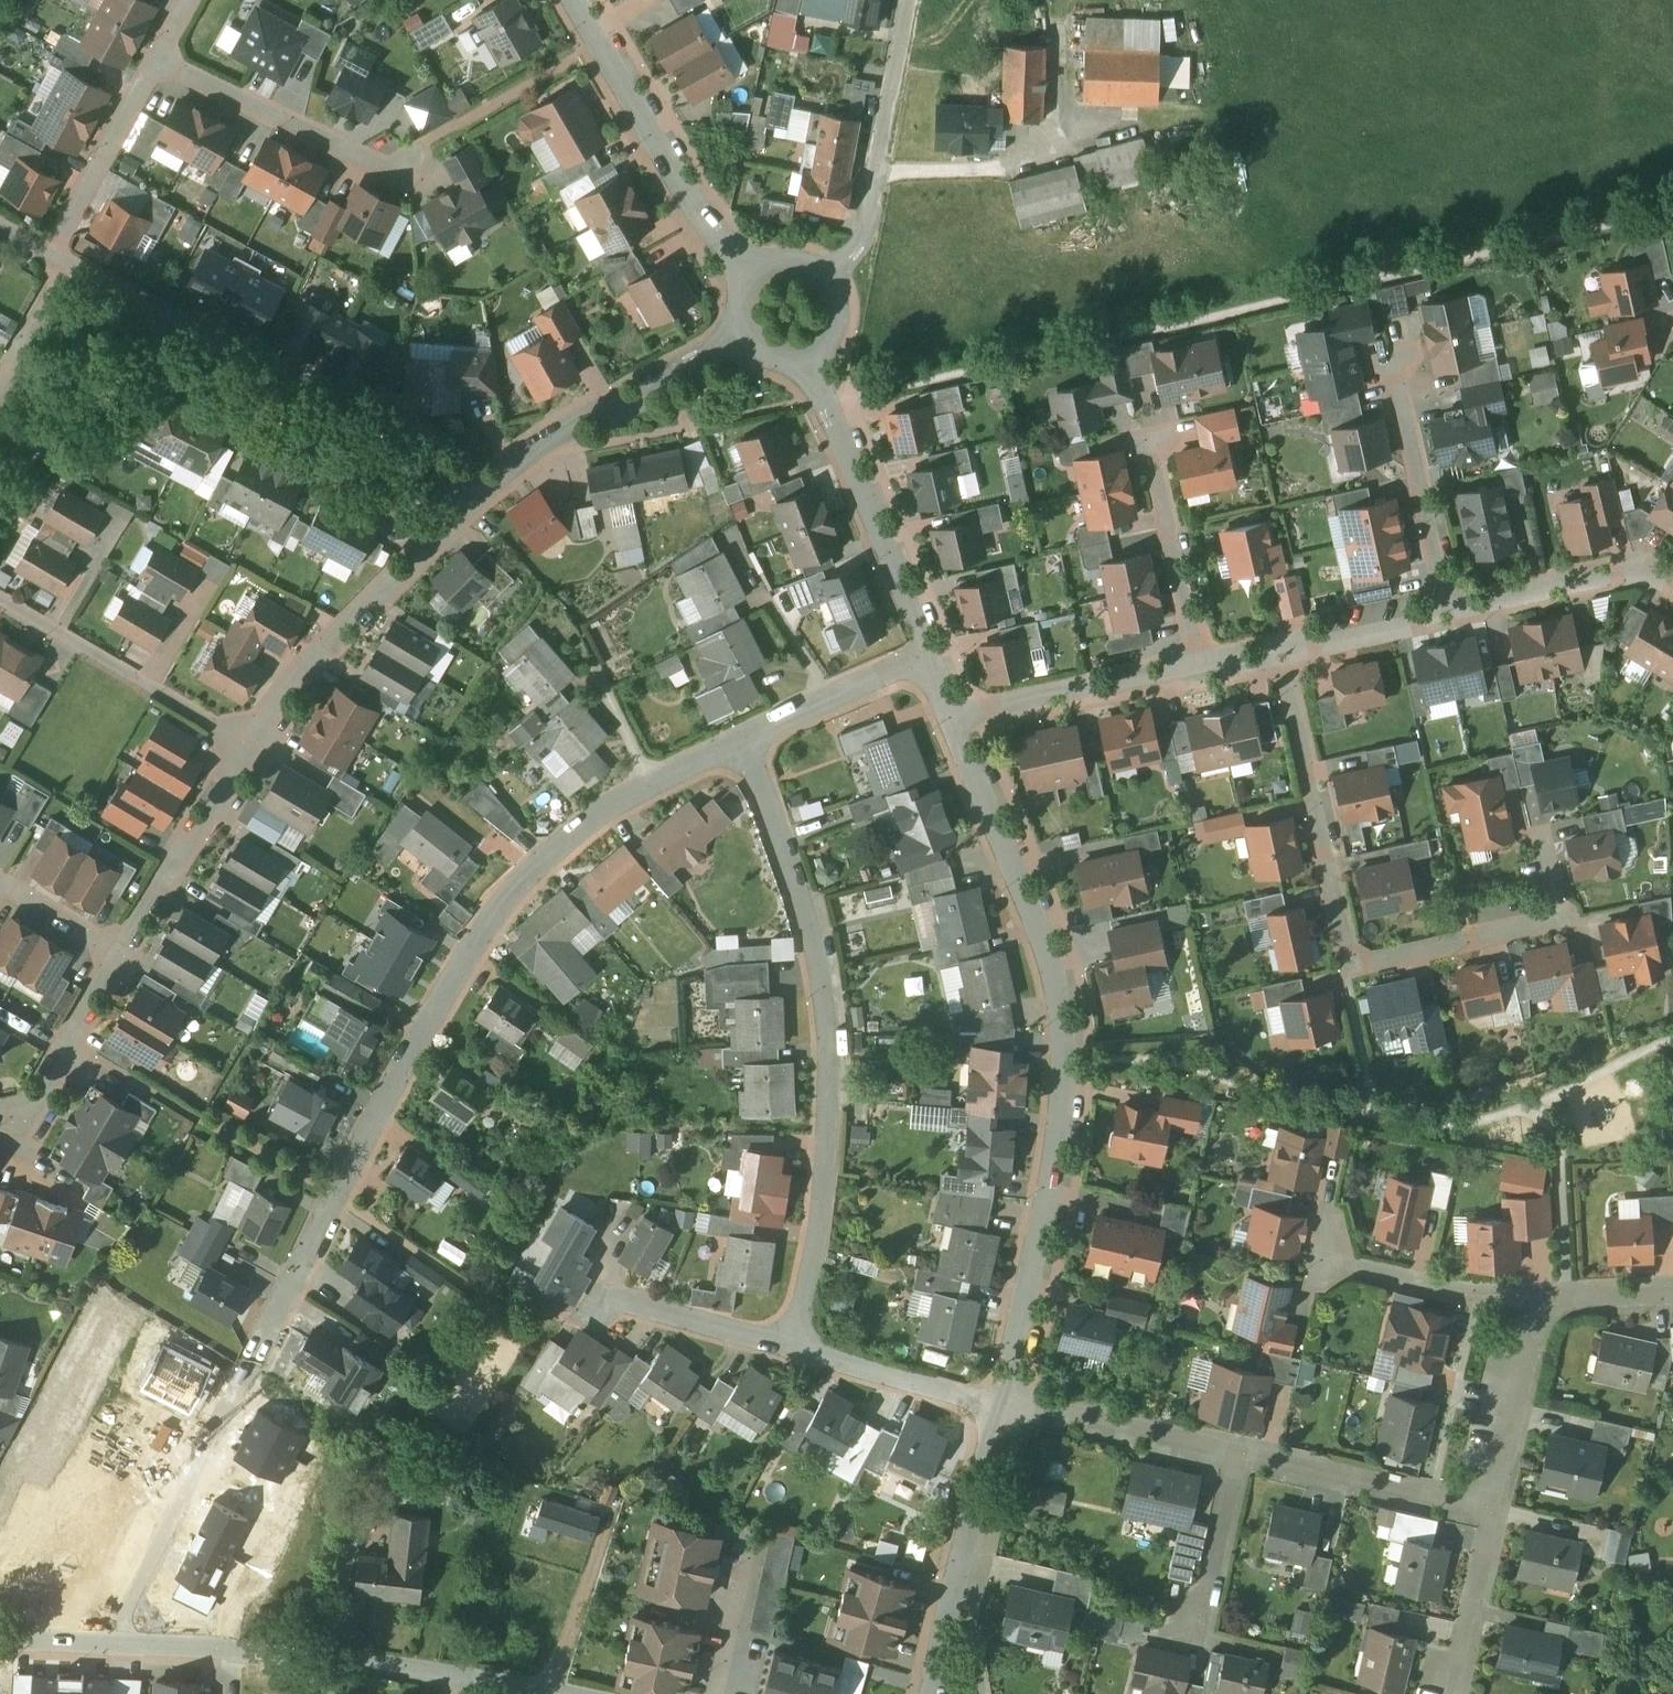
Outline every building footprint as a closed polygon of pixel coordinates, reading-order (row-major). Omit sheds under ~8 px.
[(99,15),(140,38),(144,30),(143,30),(155,8),(141,0),(108,0),(99,15)] [(518,0),(507,0),(473,19),(476,25),(486,42),(500,67),(542,43),(530,21),(532,20),(524,6),(522,7),(518,0)] [(679,16),(706,0),(670,0),(679,16)] [(777,12),(772,37),(792,41),(797,16),(796,16),(797,10),(799,0),(780,0),(777,12)] [(797,10),(843,18),(846,0),(799,0),(797,10)] [(843,18),(842,20),(875,26),(880,0),(846,0),(843,18)] [(296,31),(257,9),(232,53),(282,81),(300,50),(307,37),(296,31)] [(443,14),(408,34),(419,52),(453,32),(443,14)] [(140,38),(99,15),(84,43),(87,44),(87,46),(97,52),(122,66),(134,44),(136,45),(140,38)] [(693,17),(653,40),(672,73),(675,70),(711,49),(711,48),(693,17)] [(303,19),(296,31),(307,37),(300,50),(318,60),(331,35),(303,19)] [(1162,24),(1087,21),(1084,102),(1159,105),(1162,24)] [(476,25),(459,35),(468,52),(486,42),(476,25)] [(812,52),(831,53),(833,35),(814,33),(812,52)] [(84,43),(68,34),(62,35),(55,47),(89,66),(97,52),(87,46),(87,44),(84,43)] [(333,66),(344,71),(348,63),(367,73),(376,56),(347,41),(333,66)] [(734,78),(715,46),(711,48),(711,49),(675,70),(693,101),(734,78)] [(89,66),(55,47),(49,58),(51,65),(65,73),(69,75),(70,73),(81,80),(89,66)] [(1045,48),(1006,47),(1003,109),(1005,109),(1004,120),(1042,122),(1045,48)] [(367,73),(348,63),(344,71),(330,100),(341,106),(340,108),(354,114),(355,113),(368,119),(386,82),(367,73)] [(81,80),(70,73),(69,75),(65,73),(50,100),(92,123),(96,116),(95,115),(107,94),(81,80)] [(847,79),(845,97),(853,98),(852,113),(867,114),(870,81),(847,79)] [(434,89),(408,104),(424,130),(450,115),(434,89)] [(573,90),(535,111),(536,113),(523,120),(521,129),(525,137),(534,139),(547,131),(565,163),(566,165),(592,150),(604,143),(573,90)] [(796,96),(774,92),(767,128),(788,132),(796,96)] [(92,123),(50,100),(35,128),(39,130),(38,131),(50,138),(75,152),(87,130),(88,131),(92,123)] [(202,114),(179,102),(166,126),(157,141),(159,142),(187,157),(209,117),(202,113),(202,114)] [(1003,109),(939,106),(937,148),(938,148),(938,146),(955,147),(955,149),(987,151),(988,135),(1003,136),(1004,120),(1005,109),(1003,109)] [(751,114),(715,111),(714,129),(747,131),(751,114)] [(858,121),(812,113),(806,143),(853,152),(858,121)] [(149,116),(130,151),(148,161),(159,142),(157,141),(166,126),(149,116)] [(216,121),(209,117),(187,157),(211,170),(212,171),(220,157),(234,132),(216,122),(216,121)] [(35,128),(20,119),(13,121),(7,133),(42,152),(50,138),(38,131),(39,130),(35,128)] [(766,135),(747,132),(744,148),(763,152),(766,135)] [(7,133),(0,146),(0,163),(14,171),(20,161),(33,168),(42,152),(7,133)] [(249,173),(247,177),(249,178),(247,181),(274,196),(297,156),(289,152),(289,153),(267,141),(249,173)] [(805,174),(847,181),(853,152),(806,143),(805,143),(800,173),(805,174)] [(491,178),(473,147),(447,162),(462,187),(473,181),(476,186),(491,178)] [(592,150),(566,165),(565,163),(540,178),(551,197),(559,192),(589,175),(602,167),(592,150)] [(304,160),(297,156),(274,196),(302,211),(304,208),(305,209),(312,196),(325,173),(303,161),(304,160)] [(220,157),(212,171),(211,170),(204,181),(221,190),(234,165),(220,157)] [(33,168),(20,161),(14,171),(11,178),(15,180),(7,193),(16,198),(17,201),(26,206),(29,205),(41,212),(45,211),(52,197),(51,193),(57,182),(33,168)] [(0,163),(0,189),(7,193),(15,180),(11,178),(14,171),(0,163)] [(249,173),(234,165),(221,190),(218,194),(234,203),(247,181),(249,178),(247,177),(249,173)] [(1053,174),(1009,184),(1019,228),(1086,212),(1075,168),(1053,173),(1053,174)] [(847,181),(805,174),(799,206),(844,215),(850,181),(847,181)] [(589,175),(559,192),(568,210),(580,203),(580,201),(598,191),(589,175)] [(598,191),(580,201),(580,203),(594,227),(638,201),(634,194),(633,195),(622,177),(598,191)] [(462,187),(426,207),(448,245),(462,238),(466,239),(477,233),(478,228),(494,219),(476,186),(473,181),(462,187)] [(371,194),(364,190),(360,198),(355,199),(352,198),(346,209),(339,224),(340,225),(373,242),(378,231),(384,234),(398,208),(380,199),(379,196),(374,193),(371,194)] [(176,207),(151,193),(138,217),(144,220),(139,230),(158,241),(176,207)] [(305,209),(304,208),(302,211),(297,221),(298,227),(312,234),(328,204),(312,196),(305,209)] [(795,204),(764,199),(761,219),(791,224),(795,204)] [(138,217),(111,201),(104,213),(101,214),(93,227),(94,231),(128,250),(139,230),(144,220),(138,217)] [(328,204),(312,234),(330,243),(340,225),(339,224),(346,209),(330,201),(328,204)] [(638,201),(594,227),(608,251),(609,252),(627,241),(651,227),(641,209),(642,208),(638,201)] [(192,240),(201,222),(190,216),(180,235),(192,240)] [(158,241),(139,230),(128,250),(147,260),(158,241)] [(1663,238),(1631,245),(1636,267),(1648,264),(1651,279),(1671,275),(1663,238)] [(627,241),(609,252),(608,251),(596,257),(606,275),(636,257),(627,241)] [(260,269),(235,256),(232,261),(205,247),(179,296),(212,314),(220,300),(234,308),(227,319),(259,336),(285,288),(258,274),(260,269)] [(606,275),(603,276),(615,297),(632,287),(631,286),(648,276),(637,257),(636,257),(606,275)] [(648,276),(631,286),(632,287),(654,324),(658,322),(663,323),(673,318),(675,312),(694,301),(672,263),(648,276)] [(1636,267),(1603,274),(1606,287),(1604,291),(1608,311),(1612,313),(1655,303),(1653,295),(1650,293),(1648,284),(1651,279),(1648,264),(1636,267)] [(1404,284),(1376,290),(1382,320),(1410,314),(1404,284)] [(1604,291),(1587,295),(1591,315),(1608,311),(1604,291)] [(1463,298),(1423,306),(1428,330),(1426,331),(1428,339),(1474,329),(1469,310),(1465,307),(1463,298)] [(305,303),(284,344),(312,359),(319,345),(334,318),(333,317),(305,303)] [(581,335),(562,303),(536,318),(547,338),(554,334),(561,346),(581,335)] [(1366,304),(1333,312),(1336,326),(1347,324),(1352,343),(1373,338),(1366,304)] [(334,318),(319,345),(331,352),(348,320),(335,314),(333,317),(334,318)] [(0,327),(0,344),(5,347),(19,324),(11,320),(5,330),(0,327)] [(348,320),(331,352),(343,358),(357,330),(359,331),(361,327),(348,320)] [(1642,320),(1605,328),(1608,341),(1643,333),(1645,342),(1647,341),(1642,320)] [(1336,326),(1321,330),(1316,326),(1308,328),(1305,333),(1306,340),(1301,342),(1307,367),(1355,357),(1352,343),(1347,324),(1336,326)] [(1474,329),(1428,339),(1430,347),(1432,347),(1437,371),(1459,367),(1477,363),(1477,361),(1475,353),(1478,348),(1474,329)] [(359,331),(357,330),(343,358),(336,372),(364,387),(386,346),(359,331)] [(1608,341),(1592,345),(1596,362),(1601,383),(1603,383),(1607,386),(1615,384),(1618,380),(1637,376),(1634,363),(1649,359),(1645,342),(1643,333),(1608,341)] [(547,338),(517,355),(531,379),(530,384),(538,398),(542,396),(546,397),(558,391),(559,387),(578,376),(561,346),(554,334),(547,338)] [(490,335),(477,335),(476,347),(492,349),(490,335)] [(1152,341),(1123,348),(1127,368),(1129,378),(1157,371),(1154,356),(1156,356),(1152,341)] [(476,347),(411,343),(407,405),(458,408),(459,390),(467,391),(469,354),(493,356),(492,349),(476,347)] [(1214,343),(1185,350),(1185,347),(1160,353),(1161,355),(1156,356),(1154,356),(1157,371),(1164,402),(1192,396),(1195,398),(1208,395),(1210,391),(1224,388),(1214,343)] [(493,356),(469,354),(467,391),(499,393),(493,356)] [(1497,356),(1477,361),(1477,363),(1459,367),(1463,389),(1498,381),(1502,380),(1497,356)] [(1355,357),(1307,367),(1309,377),(1307,380),(1309,391),(1318,396),(1357,388),(1361,387),(1355,357)] [(1596,362),(1582,365),(1579,369),(1583,384),(1587,386),(1601,383),(1596,362)] [(1127,368),(1102,374),(1104,383),(1109,401),(1133,396),(1129,378),(1127,368)] [(1529,375),(1536,404),(1562,398),(1555,368),(1529,375)] [(1498,381),(1463,389),(1469,415),(1485,411),(1485,413),(1504,409),(1498,381)] [(1104,383),(1057,393),(1060,406),(1051,420),(1059,425),(1060,433),(1101,424),(1097,404),(1109,401),(1104,383)] [(959,385),(920,394),(923,408),(930,407),(933,417),(964,410),(959,385)] [(1357,388),(1318,396),(1321,412),(1305,415),(1305,416),(1321,413),(1360,404),(1357,388)] [(201,419),(190,413),(187,403),(179,399),(168,419),(154,447),(179,461),(201,419)] [(1360,404),(1321,413),(1326,435),(1335,433),(1334,432),(1365,425),(1360,404)] [(923,408),(888,416),(891,429),(891,430),(889,432),(893,448),(896,450),(938,440),(933,417),(930,407),(923,408)] [(1232,409),(1197,417),(1201,435),(1222,431),(1236,428),(1232,409)] [(1469,415),(1433,423),(1442,464),(1457,460),(1462,464),(1477,460),(1481,455),(1487,454),(1483,435),(1490,433),(1485,413),(1485,411),(1469,415)] [(168,419),(157,413),(141,444),(152,450),(154,447),(168,419)] [(222,422),(213,425),(201,419),(179,461),(205,475),(230,426),(222,422)] [(1365,425),(1334,432),(1335,433),(1341,459),(1351,457),(1353,466),(1358,469),(1369,467),(1372,461),(1388,458),(1380,421),(1365,425)] [(767,433),(764,432),(754,435),(753,439),(740,444),(750,469),(754,479),(775,470),(794,463),(788,449),(790,444),(784,430),(780,428),(767,433)] [(1201,435),(1204,449),(1178,455),(1187,494),(1234,483),(1222,431),(1201,435)] [(1087,441),(1057,447),(1061,463),(1066,466),(1077,464),(1080,463),(1080,461),(1091,459),(1087,441)] [(967,447),(928,456),(932,470),(953,465),(956,476),(973,472),(967,447)] [(679,450),(624,462),(632,500),(687,488),(679,450)] [(1091,459),(1080,461),(1080,463),(1077,464),(1083,495),(1128,485),(1126,477),(1125,477),(1119,453),(1091,459)] [(269,464),(249,454),(234,482),(226,498),(227,498),(252,511),(276,466),(270,462),(269,464)] [(624,462),(589,469),(597,507),(632,500),(624,462)] [(713,464),(698,470),(708,495),(722,489),(713,464)] [(932,470),(911,474),(914,487),(912,490),(915,506),(919,508),(932,505),(934,507),(944,504),(946,502),(956,499),(953,484),(957,483),(956,476),(953,465),(932,470)] [(283,470),(276,466),(252,511),(277,525),(279,525),(287,510),(302,481),(282,471),(283,470)] [(1520,467),(1494,473),(1497,487),(1499,487),(1502,500),(1526,495),(1520,467)] [(775,470),(754,479),(750,469),(734,475),(744,499),(771,488),(781,485),(775,470)] [(222,475),(206,504),(220,512),(227,498),(226,498),(234,482),(222,475)] [(781,485),(771,488),(778,504),(808,492),(801,477),(781,485)] [(1614,480),(1583,487),(1586,499),(1597,496),(1604,521),(1623,517),(1622,513),(1614,480)] [(1671,485),(1672,484),(1670,483),(1659,501),(1664,503),(1655,517),(1651,514),(1650,516),(1658,521),(1672,530),(1672,486),(1671,485)] [(1128,485),(1083,495),(1090,525),(1093,524),(1094,526),(1105,524),(1134,517),(1128,493),(1130,493),(1128,485)] [(1368,487),(1332,495),(1336,514),(1342,513),(1342,512),(1372,505),(1368,487)] [(1465,524),(1505,515),(1502,500),(1499,487),(1497,487),(1459,496),(1465,524)] [(808,492),(778,504),(780,508),(777,513),(786,534),(829,517),(826,509),(824,510),(816,489),(808,492)] [(103,516),(62,492),(47,518),(57,524),(80,538),(87,542),(94,530),(95,531),(103,516)] [(550,508),(539,493),(511,513),(538,550),(565,531),(566,530),(550,508)] [(1586,499),(1565,504),(1569,520),(1566,526),(1567,531),(1567,533),(1570,545),(1571,546),(1572,552),(1609,543),(1604,521),(1597,496),(1586,499)] [(128,522),(133,509),(111,501),(106,515),(128,522)] [(574,501),(554,505),(550,508),(566,530),(565,531),(573,541),(582,539),(575,511),(576,510),(574,501)] [(1372,505),(1342,512),(1342,513),(1349,545),(1400,534),(1400,530),(1403,526),(1400,514),(1395,511),(1393,501),(1372,505)] [(335,509),(324,503),(322,506),(311,526),(303,541),(329,555),(355,507),(345,502),(340,510),(335,509)] [(999,503),(952,514),(955,527),(993,519),(994,521),(1002,519),(999,503)] [(355,507),(329,555),(356,569),(362,558),(372,539),(374,534),(374,533),(375,530),(364,524),(360,521),(365,513),(355,507)] [(576,510),(575,511),(582,539),(597,536),(591,507),(576,510)] [(1651,514),(1641,508),(1622,513),(1623,517),(1629,541),(1648,536),(1658,521),(1650,516),(1651,514)] [(287,510),(279,525),(277,525),(270,538),(284,546),(290,534),(298,519),(300,516),(287,510)] [(1505,515),(1465,524),(1472,558),(1514,549),(1506,515),(1505,515)] [(829,517),(786,534),(793,552),(798,555),(801,564),(830,553),(839,549),(830,526),(832,525),(829,517)] [(57,524),(47,518),(40,530),(51,536),(57,524)] [(311,526),(298,519),(290,534),(303,541),(311,526)] [(955,527),(934,532),(937,545),(935,548),(938,563),(941,565),(979,557),(976,542),(980,541),(979,534),(996,530),(994,521),(993,519),(955,527)] [(636,522),(614,526),(618,545),(622,544),(624,552),(642,548),(636,522)] [(1267,523),(1224,533),(1229,556),(1233,575),(1233,576),(1253,571),(1254,575),(1280,570),(1276,549),(1272,546),(1267,523)] [(80,538),(57,524),(51,536),(73,549),(80,538)] [(1105,524),(1094,526),(1093,524),(1090,525),(1080,527),(1076,532),(1080,548),(1109,542),(1105,524)] [(51,536),(40,530),(33,541),(44,547),(51,536)] [(1400,534),(1349,545),(1356,577),(1356,579),(1387,572),(1408,567),(1406,557),(1408,552),(1406,541),(1401,538),(1400,534)] [(73,549),(51,536),(44,547),(66,560),(73,549)] [(712,536),(671,564),(677,576),(712,558),(704,544),(713,537),(712,536)] [(384,545),(372,539),(362,558),(373,564),(384,545)] [(44,547),(33,541),(18,568),(59,592),(67,577),(74,565),(66,560),(44,547)] [(1109,542),(1080,548),(1084,567),(1089,570),(1104,567),(1103,566),(1114,563),(1109,542)] [(198,572),(157,548),(142,574),(149,579),(174,594),(182,598),(189,586),(189,587),(198,572)] [(211,552),(201,571),(221,582),(231,563),(211,552)] [(514,580),(486,552),(474,565),(490,580),(489,581),(501,593),(514,580)] [(712,558),(677,576),(688,597),(694,594),(706,616),(706,617),(726,607),(745,598),(722,553),(712,558)] [(830,553),(801,564),(806,576),(835,565),(830,553)] [(474,565),(463,554),(435,582),(462,609),(465,605),(471,605),(478,599),(478,592),(489,581),(490,580),(474,565)] [(1114,563),(1103,566),(1104,567),(1111,598),(1156,588),(1154,580),(1152,580),(1147,556),(1114,563)] [(1229,556),(1218,559),(1223,578),(1233,575),(1229,556)] [(1014,563),(976,572),(979,586),(996,582),(998,593),(1019,588),(1014,563)] [(857,567),(822,581),(823,585),(814,589),(820,603),(829,599),(839,623),(835,625),(843,645),(848,644),(848,646),(884,631),(857,567)] [(1357,579),(1356,579),(1356,577),(1350,578),(1355,598),(1391,590),(1387,572),(1357,579)] [(1296,577),(1283,580),(1281,583),(1288,615),(1304,611),(1296,577)] [(174,594),(149,579),(143,591),(168,605),(174,594)] [(979,586),(958,590),(962,604),(959,607),(962,620),(967,623),(979,620),(982,622),(992,620),(993,617),(1003,615),(998,593),(996,582),(979,586)] [(1019,588),(998,593),(1003,615),(1024,610),(1019,588)] [(1156,588),(1111,598),(1118,630),(1149,623),(1161,620),(1156,596),(1157,596),(1156,588)] [(168,605),(143,591),(136,602),(161,617),(168,605)] [(258,603),(246,595),(235,613),(248,621),(258,603)] [(136,602),(128,597),(112,624),(153,648),(162,633),(169,621),(161,617),(136,602)] [(301,622),(261,598),(258,603),(248,621),(244,627),(244,628),(263,640),(283,652),(301,622)] [(1632,605),(1613,637),(1630,648),(1649,615),(1632,605)] [(726,607),(706,617),(706,616),(684,627),(694,645),(698,642),(735,623),(726,607)] [(1651,613),(1649,615),(1630,648),(1627,652),(1654,668),(1672,636),(1672,622),(1671,621),(1669,624),(1651,613)] [(440,633),(410,615),(403,626),(433,644),(440,633)] [(1570,618),(1549,623),(1548,621),(1540,623),(1551,673),(1580,667),(1581,667),(1577,649),(1570,618)] [(735,623),(698,642),(708,661),(714,658),(726,682),(745,672),(764,662),(742,619),(735,623)] [(1038,621),(999,629),(1002,643),(1023,638),(1026,650),(1043,646),(1038,621)] [(263,640),(244,628),(244,627),(237,622),(229,636),(256,652),(263,640)] [(403,626),(395,622),(386,637),(387,637),(380,649),(423,674),(438,648),(433,644),(403,626)] [(1149,623),(1121,629),(1123,636),(1110,638),(1107,644),(1109,654),(1154,644),(1149,623)] [(1533,627),(1511,631),(1522,680),(1551,673),(1540,623),(1533,625),(1533,627)] [(531,627),(512,643),(515,645),(503,655),(512,666),(541,640),(531,627)] [(256,652),(229,636),(222,648),(249,664),(256,652)] [(1654,668),(1672,680),(1672,636),(1654,668)] [(0,637),(0,685),(18,696),(19,696),(30,679),(41,660),(0,637)] [(1002,643),(982,648),(984,661),(983,665),(985,678),(989,681),(1002,678),(1004,680),(1015,677),(1016,675),(1027,673),(1023,658),(1027,657),(1026,650),(1023,638),(1002,643)] [(573,676),(541,640),(512,666),(505,672),(519,688),(524,684),(542,703),(558,689),(573,676)] [(1473,640),(1444,646),(1455,696),(1483,690),(1484,690),(1480,671),(1473,640)] [(1604,643),(1577,649),(1581,667),(1580,667),(1584,684),(1600,680),(1604,643)] [(1444,646),(1415,653),(1422,682),(1426,703),(1428,703),(1455,696),(1444,646)] [(222,648),(220,647),(203,677),(243,701),(260,671),(249,664),(222,648)] [(423,674),(380,649),(373,660),(364,675),(371,679),(402,697),(407,700),(423,674)] [(657,662),(664,677),(685,668),(679,653),(657,662)] [(1362,664),(1347,667),(1348,670),(1333,673),(1338,695),(1342,711),(1343,711),(1384,702),(1376,664),(1362,667),(1362,664)] [(1509,664),(1494,668),(1501,698),(1502,702),(1517,699),(1509,664)] [(1494,668),(1480,671),(1484,690),(1483,690),(1485,702),(1501,698),(1494,668)] [(726,682),(705,692),(714,709),(754,689),(745,672),(726,682)] [(52,692),(30,679),(19,696),(18,696),(9,712),(32,726),(52,692)] [(402,697),(371,679),(365,691),(387,704),(395,709),(402,697)] [(1422,682),(1408,685),(1415,717),(1430,714),(1428,703),(1426,703),(1422,682)] [(365,691),(354,685),(348,696),(376,713),(375,714),(379,716),(387,704),(365,691)] [(348,696),(336,689),(325,707),(322,705),(317,714),(360,739),(375,714),(376,713),(348,696)] [(542,703),(511,730),(524,745),(524,744),(571,703),(558,689),(542,703)] [(1338,695),(1318,700),(1325,733),(1347,728),(1343,711),(1342,711),(1338,695)] [(571,703),(524,744),(539,761),(557,745),(573,764),(555,780),(569,795),(585,781),(589,786),(608,769),(592,750),(607,737),(575,699),(571,703)] [(1269,702),(1254,705),(1254,706),(1262,743),(1262,744),(1278,740),(1269,702)] [(1250,707),(1235,710),(1235,708),(1219,712),(1230,762),(1260,755),(1258,744),(1262,743),(1254,706),(1250,707)] [(1149,711),(1122,717),(1123,722),(1102,726),(1110,762),(1134,757),(1142,762),(1158,758),(1160,758),(1155,737),(1149,711)] [(1219,712),(1203,715),(1203,717),(1189,720),(1189,722),(1195,752),(1199,769),(1230,762),(1219,712)] [(360,739),(317,714),(312,722),(315,724),(304,742),(316,749),(344,766),(345,765),(360,739)] [(0,736),(0,738),(13,745),(23,727),(10,719),(0,736)] [(882,721),(840,736),(846,754),(868,746),(889,738),(882,721)] [(1189,722),(1184,723),(1183,721),(1170,724),(1172,734),(1177,756),(1195,752),(1189,722)] [(193,741),(167,725),(140,770),(139,770),(139,771),(181,796),(182,795),(199,765),(184,756),(193,741)] [(1049,731),(1040,733),(1039,736),(1018,740),(1029,787),(1039,785),(1040,789),(1076,782),(1075,777),(1085,775),(1086,775),(1084,764),(1076,727),(1051,733),(1049,731)] [(889,738),(868,746),(877,771),(871,773),(879,794),(911,782),(924,777),(908,731),(889,738)] [(1172,734),(1155,737),(1160,758),(1158,758),(1159,763),(1166,762),(1178,759),(1177,756),(1172,734)] [(1540,742),(1512,748),(1513,753),(1520,787),(1537,783),(1535,771),(1546,769),(1545,764),(1540,742)] [(1394,745),(1366,752),(1370,771),(1383,768),(1383,769),(1398,766),(1394,745)] [(344,766),(316,749),(309,760),(334,775),(341,779),(348,767),(345,765),(344,766)] [(1513,753),(1487,759),(1491,778),(1498,777),(1501,791),(1520,787),(1513,753)] [(1178,759),(1166,762),(1171,783),(1183,781),(1178,759)] [(1097,761),(1084,764),(1086,775),(1088,786),(1101,783),(1097,761)] [(1568,764),(1553,767),(1552,763),(1545,764),(1546,769),(1535,771),(1537,783),(1543,809),(1556,806),(1559,808),(1574,805),(1576,801),(1574,792),(1588,788),(1591,784),(1588,769),(1584,767),(1569,770),(1568,764)] [(325,791),(285,768),(263,804),(308,831),(326,801),(330,794),(325,791)] [(1370,771),(1335,779),(1345,822),(1360,818),(1392,811),(1383,769),(1383,768),(1370,771)] [(181,796),(139,771),(138,772),(139,772),(112,817),(138,833),(147,818),(163,827),(181,797),(181,796)] [(341,779),(334,775),(325,791),(330,794),(326,801),(353,817),(367,795),(341,779)] [(1101,783),(1088,786),(1086,775),(1085,775),(1090,799),(1104,796),(1101,783)] [(1491,778),(1444,788),(1449,811),(1461,808),(1470,848),(1486,845),(1491,848),(1504,845),(1507,840),(1511,839),(1501,791),(1498,777),(1491,778)] [(50,796),(25,781),(19,792),(9,787),(0,802),(13,810),(11,814),(10,816),(31,828),(50,796)] [(879,794),(849,805),(855,823),(896,808),(895,806),(921,798),(915,795),(911,782),(879,794)] [(904,832),(946,818),(937,792),(921,798),(895,806),(896,808),(904,832)] [(1668,815),(1665,797),(1625,804),(1628,822),(1668,815)] [(792,808),(796,821),(825,811),(821,799),(792,808)] [(688,806),(663,828),(662,827),(660,829),(662,831),(649,842),(647,840),(645,842),(649,847),(672,871),(672,870),(672,869),(681,861),(684,864),(691,865),(704,854),(705,847),(701,843),(712,834),(713,835),(715,833),(714,832),(727,821),(728,822),(730,820),(713,801),(711,803),(712,804),(699,815),(690,803),(688,805),(688,806)] [(0,802),(0,832),(10,816),(11,814),(13,810),(0,802)] [(525,829),(502,803),(485,817),(513,839),(525,829)] [(406,804),(372,852),(386,863),(402,841),(422,816),(406,804)] [(1621,808),(1583,817),(1588,838),(1612,833),(1612,834),(1627,831),(1621,808)] [(454,835),(427,813),(427,812),(426,811),(422,816),(402,841),(403,842),(404,841),(434,865),(421,881),(450,904),(453,899),(480,865),(466,854),(471,847),(470,847),(468,849),(454,838),(456,835),(455,834),(454,835)] [(1240,812),(1205,820),(1209,838),(1251,829),(1251,828),(1244,829),(1240,812)] [(274,829),(253,816),(247,826),(268,838),(274,829)] [(67,827),(52,818),(35,847),(48,855),(58,838),(60,838),(67,827)] [(946,818),(904,832),(899,834),(905,854),(898,856),(903,870),(905,869),(906,872),(939,861),(938,857),(940,857),(936,845),(953,839),(946,818)] [(1360,818),(1346,821),(1351,843),(1365,840),(1360,818)] [(1290,819),(1251,828),(1251,829),(1257,856),(1253,857),(1252,859),(1254,869),(1256,870),(1260,870),(1261,876),(1301,868),(1290,819)] [(1157,830),(1124,837),(1128,855),(1137,852),(1137,853),(1161,848),(1157,830)] [(1588,838),(1568,842),(1576,877),(1598,873),(1599,878),(1618,874),(1617,868),(1619,868),(1612,834),(1612,833),(1588,838)] [(1079,834),(1062,838),(1065,850),(1082,846),(1079,834)] [(60,838),(58,838),(48,855),(36,875),(66,892),(95,844),(94,843),(87,855),(60,838)] [(1062,838),(1040,844),(1043,855),(1065,850),(1062,838)] [(267,854),(242,840),(231,859),(228,857),(223,865),(268,891),(284,865),(284,864),(267,854)] [(1428,840),(1414,843),(1418,858),(1431,855),(1428,840)] [(303,860),(274,843),(267,854),(284,864),(284,865),(295,872),(303,860)] [(116,872),(88,856),(95,844),(66,892),(95,910),(97,906),(107,890),(117,873),(116,872)] [(625,848),(598,870),(597,870),(599,873),(585,885),(582,882),(582,883),(587,890),(606,912),(607,911),(606,910),(648,874),(649,875),(650,875),(636,859),(625,846),(624,847),(625,848)] [(672,871),(649,847),(636,859),(650,875),(669,897),(684,885),(672,871)] [(1128,855),(1079,866),(1087,904),(1081,905),(1085,925),(1113,919),(1109,899),(1116,898),(1117,901),(1146,895),(1144,886),(1148,885),(1145,872),(1141,873),(1137,853),(1137,852),(1128,855)] [(123,861),(116,872),(117,873),(107,890),(120,898),(137,869),(123,861)] [(1406,861),(1358,872),(1368,916),(1385,912),(1395,918),(1402,908),(1410,906),(1406,887),(1412,886),(1406,861)] [(268,891),(223,865),(219,872),(222,874),(211,893),(236,908),(252,918),(253,917),(268,891)] [(952,876),(909,886),(913,904),(936,899),(957,894),(952,876)] [(868,902),(898,896),(901,909),(913,906),(908,883),(866,891),(868,902)] [(957,894),(936,899),(942,925),(935,926),(940,947),(978,939),(987,937),(977,889),(957,894)] [(606,912),(587,890),(574,902),(589,919),(605,938),(619,927),(606,912)] [(564,892),(537,915),(536,915),(537,916),(522,928),(522,927),(521,928),(527,935),(545,957),(546,956),(545,955),(587,919),(588,920),(589,919),(574,902),(564,891),(563,891),(564,892)] [(415,913),(384,892),(377,904),(407,924),(415,913)] [(1283,892),(1244,901),(1248,919),(1267,914),(1287,910),(1283,892)] [(1671,897),(1639,904),(1642,919),(1650,918),(1651,925),(1672,920),(1671,897)] [(450,904),(437,920),(457,935),(473,915),(453,899),(450,904)] [(1469,903),(1456,906),(1459,919),(1472,916),(1469,903)] [(252,918),(236,908),(228,920),(246,930),(257,937),(265,923),(253,917),(252,918)] [(1287,910),(1267,914),(1275,947),(1269,949),(1273,969),(1280,968),(1280,969),(1315,961),(1315,960),(1321,959),(1316,938),(1310,939),(1306,919),(1298,921),(1295,908),(1287,910)] [(211,925),(186,910),(175,930),(172,928),(167,935),(212,962),(227,936),(228,935),(211,925)] [(228,920),(218,913),(211,925),(228,935),(227,936),(239,943),(246,930),(228,920)] [(1632,919),(1618,922),(1618,924),(1602,928),(1610,966),(1612,973),(1622,971),(1637,968),(1638,974),(1661,969),(1651,925),(1650,918),(1642,919),(1632,921),(1632,919)] [(11,919),(0,938),(0,963),(19,974),(41,937),(11,919)] [(1152,924),(1111,933),(1117,958),(1162,948),(1161,943),(1156,944),(1152,924)] [(429,949),(400,932),(380,964),(379,967),(394,976),(408,984),(429,949)] [(212,962),(167,935),(163,943),(166,944),(154,964),(179,978),(196,988),(197,987),(212,962)] [(545,957),(527,935),(512,947),(519,955),(537,975),(544,983),(558,972),(545,957)] [(70,954),(41,937),(19,974),(47,991),(48,991),(58,974),(70,954)] [(940,947),(934,949),(939,967),(962,962),(983,957),(978,939),(940,947)] [(773,945),(738,947),(739,963),(767,962),(774,961),(773,945)] [(1566,947),(1525,956),(1534,998),(1556,993),(1559,1008),(1576,1004),(1577,1004),(1578,1004),(1570,967),(1577,966),(1574,954),(1568,956),(1566,947)] [(1162,948),(1117,958),(1117,961),(1098,966),(1108,1011),(1112,1010),(1113,1016),(1139,1010),(1138,1004),(1151,1001),(1144,969),(1166,964),(1162,948)] [(983,957),(962,962),(968,988),(961,989),(966,1011),(1010,1001),(1014,1000),(1002,952),(983,957)] [(537,975),(519,955),(509,964),(526,985),(537,975)] [(380,964),(371,960),(358,983),(348,977),(347,978),(382,998),(394,976),(379,967),(380,964)] [(739,963),(726,964),(714,968),(714,981),(759,979),(760,998),(769,998),(767,962),(739,963)] [(1577,966),(1570,967),(1578,1004),(1601,999),(1594,969),(1593,962),(1577,966)] [(1479,969),(1476,967),(1461,970),(1459,973),(1467,1011),(1482,1007),(1483,1012),(1491,1010),(1486,989),(1497,986),(1492,966),(1479,969)] [(1622,971),(1612,973),(1610,966),(1594,969),(1601,999),(1602,1001),(1628,996),(1622,971)] [(367,992),(329,970),(327,973),(325,972),(323,976),(325,977),(306,1011),(342,1031),(354,1010),(356,1011),(367,992)] [(58,974),(48,991),(47,991),(40,1002),(53,1010),(70,982),(58,974)] [(196,988),(179,978),(172,990),(177,993),(201,1007),(208,994),(197,987),(196,988)] [(1302,978),(1263,987),(1267,1008),(1283,1004),(1283,1003),(1306,998),(1302,978)] [(759,979),(714,981),(715,1000),(739,999),(760,998),(759,979)] [(1414,981),(1369,991),(1380,1039),(1381,1039),(1383,1051),(1386,1052),(1403,1048),(1405,1046),(1402,1035),(1423,1030),(1425,1030),(1420,1009),(1414,981)] [(1497,986),(1486,989),(1491,1010),(1494,1027),(1524,1021),(1515,982),(1497,986)] [(172,990),(164,985),(157,997),(166,1003),(173,1001),(177,993),(172,990)] [(536,1012),(499,986),(478,1017),(493,1027),(515,1042),(536,1012)] [(157,997),(141,988),(130,1007),(128,1006),(124,1013),(168,1040),(184,1014),(175,1008),(173,1001),(166,1003),(157,997)] [(255,992),(238,1025),(252,1032),(269,999),(255,992)] [(1306,998),(1283,1003),(1283,1004),(1289,1030),(1295,1029),(1298,1043),(1338,1034),(1330,998),(1316,1001),(1315,996),(1306,998)] [(760,998),(739,999),(740,1026),(733,1026),(734,1048),(769,1046),(783,1046),(781,997),(769,998),(760,998)] [(584,999),(575,1019),(594,1027),(602,1007),(584,999)] [(966,1011),(949,1014),(952,1030),(961,1030),(1006,1029),(1015,1028),(1010,1001),(966,1011)] [(1439,1005),(1420,1009),(1425,1030),(1423,1030),(1427,1047),(1447,1043),(1439,1005)] [(581,1027),(550,1006),(542,1018),(572,1038),(573,1039),(581,1027)] [(356,1011),(354,1010),(342,1031),(334,1046),(363,1062),(383,1026),(356,1011)] [(168,1040),(124,1013),(119,1020),(121,1021),(110,1040),(125,1049),(134,1055),(136,1062),(143,1060),(153,1066),(168,1040)] [(515,1042),(493,1027),(478,1049),(500,1064),(515,1042)] [(581,1027),(573,1039),(572,1038),(567,1045),(584,1057),(597,1038),(581,1027)] [(1005,1045),(960,1041),(958,1060),(982,1062),(1012,1064),(1015,1028),(1006,1029),(1005,1045)] [(1005,1045),(1006,1029),(961,1030),(960,1041),(1005,1045)] [(734,1048),(724,1048),(725,1067),(748,1066),(770,1065),(769,1046),(734,1048)] [(700,1066),(722,1065),(721,1047),(699,1048),(700,1066)] [(134,1055),(125,1049),(118,1062),(131,1070),(136,1062),(134,1055)] [(324,1069),(291,1052),(285,1064),(317,1082),(324,1069)] [(1012,1064),(982,1062),(980,1088),(973,1087),(971,1109),(995,1111),(1019,1113),(1024,1065),(1012,1064)] [(770,1065),(748,1066),(749,1092),(742,1093),(743,1115),(792,1113),(790,1064),(770,1065)] [(489,1092),(453,1067),(432,1097),(468,1123),(489,1092)] [(341,1104),(311,1088),(309,1092),(290,1082),(272,1114),(322,1140),(341,1104)] [(535,1107),(504,1086),(496,1098),(527,1119),(535,1107)] [(93,1090),(77,1116),(73,1114),(70,1120),(66,1126),(70,1128),(55,1154),(71,1164),(83,1171),(99,1181),(100,1180),(108,1166),(114,1170),(135,1135),(129,1131),(138,1117),(122,1107),(112,1101),(93,1090)] [(157,1110),(129,1094),(122,1107),(138,1117),(149,1124),(157,1110)] [(267,1106),(248,1096),(239,1112),(259,1123),(267,1106)] [(1200,1105),(1163,1098),(1160,1115),(1169,1117),(1167,1126),(1195,1131),(1200,1105)] [(971,1109),(949,1107),(947,1126),(970,1128),(971,1128),(993,1130),(993,1129),(995,1111),(971,1109)] [(1160,1115),(1120,1108),(1117,1129),(1112,1132),(1109,1143),(1113,1148),(1112,1151),(1136,1156),(1140,1153),(1161,1157),(1167,1126),(1169,1117),(1160,1115)] [(1353,1127),(1328,1122),(1324,1138),(1326,1139),(1323,1150),(1347,1156),(1353,1127)] [(852,1125),(852,1147),(866,1147),(866,1125),(852,1125)] [(993,1130),(971,1128),(970,1128),(968,1154),(962,1153),(958,1193),(994,1197),(995,1179),(1009,1180),(1013,1131),(993,1129),(993,1130)] [(1324,1138),(1282,1129),(1275,1165),(1280,1167),(1278,1179),(1315,1187),(1323,1150),(1326,1139),(1324,1138)] [(628,1131),(627,1153),(652,1154),(652,1131),(628,1131)] [(774,1135),(734,1134),(731,1148),(731,1149),(770,1155),(774,1135)] [(445,1172),(408,1146),(387,1176),(424,1202),(445,1172)] [(770,1155),(731,1149),(731,1148),(725,1147),(722,1167),(746,1171),(742,1197),(736,1195),(732,1218),(756,1221),(780,1225),(788,1177),(767,1173),(770,1155)] [(264,1173),(233,1156),(225,1172),(255,1188),(254,1189),(255,1190),(264,1173)] [(489,1187),(459,1166),(451,1178),(481,1199),(489,1187)] [(99,1181),(83,1171),(78,1180),(90,1187),(84,1198),(101,1208),(114,1188),(100,1180),(99,1181)] [(1453,1176),(1432,1171),(1428,1187),(1430,1187),(1426,1206),(1445,1210),(1453,1176)] [(1428,1187),(1397,1180),(1393,1198),(1387,1197),(1383,1218),(1388,1219),(1384,1237),(1417,1245),(1426,1206),(1430,1187),(1428,1187)] [(1292,1196),(1253,1187),(1248,1208),(1257,1210),(1257,1208),(1288,1215),(1292,1196)] [(0,1189),(0,1220),(13,1225),(23,1197),(0,1189)] [(958,1193),(940,1191),(937,1204),(982,1213),(986,1198),(994,1199),(994,1197),(958,1193)] [(289,1206),(259,1192),(249,1212),(238,1206),(230,1223),(271,1243),(289,1206)] [(38,1200),(23,1195),(13,1225),(7,1242),(37,1252),(53,1203),(52,1203),(38,1198),(38,1200)] [(1647,1197),(1648,1217),(1649,1217),(1650,1226),(1672,1224),(1672,1196),(1647,1197)] [(1506,1221),(1475,1223),(1475,1236),(1469,1243),(1470,1268),(1473,1268),(1476,1271),(1487,1271),(1490,1267),(1518,1266),(1517,1253),(1515,1251),(1514,1238),(1517,1235),(1550,1233),(1548,1198),(1505,1200),(1506,1221)] [(55,1204),(53,1203),(37,1252),(66,1262),(82,1215),(68,1210),(68,1209),(55,1204)] [(1191,1208),(1165,1203),(1160,1226),(1173,1229),(1171,1240),(1184,1243),(1191,1208)] [(982,1213),(937,1204),(932,1222),(956,1227),(950,1252),(944,1250),(939,1273),(962,1278),(962,1279),(987,1284),(998,1235),(978,1231),(982,1213)] [(132,1227),(101,1208),(90,1226),(118,1242),(132,1227)] [(1288,1215),(1257,1208),(1257,1210),(1251,1236),(1260,1238),(1258,1247),(1261,1252),(1270,1254),(1275,1251),(1294,1255),(1303,1218),(1288,1215)] [(562,1209),(546,1237),(558,1244),(538,1280),(537,1281),(553,1289),(567,1297),(588,1260),(578,1254),(593,1227),(562,1209)] [(732,1218),(711,1214),(708,1232),(732,1236),(753,1239),(756,1221),(732,1218)] [(234,1228),(213,1217),(210,1223),(200,1218),(192,1232),(202,1237),(223,1248),(234,1228)] [(671,1232),(644,1217),(620,1259),(647,1274),(671,1232)] [(1164,1232),(1098,1217),(1088,1263),(1153,1278),(1164,1232)] [(1648,1217),(1608,1219),(1608,1226),(1606,1229),(1606,1238),(1609,1241),(1610,1262),(1636,1261),(1638,1262),(1652,1261),(1650,1226),(1649,1217),(1648,1217)] [(202,1237),(192,1232),(185,1244),(196,1249),(202,1237)] [(753,1239),(732,1236),(728,1262),(721,1261),(718,1283),(737,1286),(765,1290),(773,1243),(753,1239)] [(223,1248),(202,1237),(196,1249),(216,1261),(223,1248)] [(397,1264),(361,1239),(340,1269),(362,1285),(377,1295),(385,1283),(397,1264)] [(443,1279),(412,1258),(404,1270),(434,1291),(443,1279)] [(538,1280),(517,1267),(507,1285),(544,1305),(553,1289),(537,1281),(538,1280)] [(248,1290),(209,1269),(192,1301),(231,1322),(248,1290)] [(939,1273),(918,1269),(914,1289),(937,1294),(958,1298),(962,1279),(962,1278),(939,1273)] [(1289,1287),(1247,1278),(1243,1296),(1241,1295),(1237,1313),(1248,1315),(1244,1331),(1268,1336),(1277,1338),(1280,1324),(1289,1287)] [(412,1301),(385,1283),(377,1295),(362,1285),(349,1304),(391,1333),(412,1301)] [(737,1286),(718,1283),(716,1291),(693,1288),(691,1305),(714,1308),(713,1309),(733,1312),(737,1286)] [(958,1298),(937,1294),(931,1320),(925,1318),(920,1340),(967,1350),(978,1303),(958,1298)] [(1149,1304),(1110,1295),(1106,1315),(1115,1317),(1115,1319),(1144,1326),(1149,1304)] [(1451,1318),(1398,1306),(1393,1329),(1388,1332),(1387,1340),(1390,1344),(1389,1347),(1401,1350),(1399,1360),(1435,1368),(1439,1369),(1451,1318)] [(1106,1315),(1070,1307),(1061,1346),(1072,1349),(1075,1354),(1082,1355),(1087,1352),(1106,1357),(1115,1319),(1115,1317),(1106,1315)] [(1280,1324),(1277,1338),(1268,1336),(1265,1352),(1301,1361),(1302,1359),(1289,1356),(1296,1327),(1280,1324)] [(350,1353),(315,1331),(297,1359),(332,1381),(350,1353)] [(379,1345),(360,1333),(352,1345),(372,1357),(379,1345)] [(1632,1340),(1603,1333),(1598,1355),(1608,1357),(1604,1375),(1623,1379),(1622,1384),(1646,1390),(1651,1371),(1656,1349),(1654,1348),(1631,1343),(1632,1340)] [(575,1337),(566,1351),(551,1340),(522,1382),(540,1394),(548,1382),(579,1403),(574,1410),(578,1413),(583,1406),(600,1380),(599,1380),(611,1363),(609,1361),(610,1360),(575,1337)] [(1671,1337),(1657,1339),(1654,1348),(1656,1349),(1651,1371),(1668,1375),(1672,1360),(1671,1337)] [(0,1339),(0,1390),(12,1394),(13,1392),(28,1348),(0,1339)] [(402,1359),(379,1345),(372,1357),(394,1372),(402,1359)] [(432,1358),(421,1350),(413,1362),(425,1369),(432,1358)] [(633,1361),(617,1350),(610,1360),(609,1361),(611,1363),(599,1380),(600,1380),(613,1390),(633,1361)] [(697,1377),(662,1352),(653,1366),(642,1381),(643,1381),(677,1404),(676,1405),(677,1406),(695,1380),(697,1377)] [(1265,1352),(1263,1352),(1258,1374),(1270,1376),(1269,1380),(1296,1386),(1301,1361),(1265,1352)] [(380,1372),(350,1353),(332,1381),(327,1388),(351,1403),(352,1402),(347,1399),(358,1382),(369,1389),(380,1372)] [(633,1361),(613,1390),(629,1401),(643,1381),(642,1381),(653,1366),(637,1355),(633,1361)] [(1435,1368),(1399,1360),(1394,1381),(1423,1388),(1430,1389),(1435,1368)] [(1258,1374),(1213,1364),(1202,1415),(1258,1427),(1269,1380),(1270,1376),(1258,1374)] [(781,1398),(744,1375),(735,1389),(726,1403),(727,1404),(761,1426),(761,1427),(761,1428),(781,1398)] [(697,1413),(697,1414),(714,1424),(727,1404),(726,1403),(735,1389),(720,1379),(712,1391),(697,1413)] [(695,1380),(680,1401),(697,1413),(712,1391),(695,1380)] [(1423,1388),(1395,1382),(1392,1396),(1398,1397),(1399,1396),(1420,1401),(1423,1388)] [(0,1390),(0,1412),(16,1417),(24,1396),(13,1392),(12,1394),(0,1390)] [(613,1390),(600,1407),(617,1419),(622,1418),(629,1409),(628,1403),(629,1401),(613,1390)] [(1398,1397),(1392,1396),(1379,1451),(1423,1461),(1436,1405),(1420,1401),(1399,1396),(1398,1397)] [(861,1420),(824,1399),(816,1413),(807,1429),(808,1430),(837,1446),(844,1449),(843,1450),(844,1451),(861,1420)] [(799,1404),(779,1441),(796,1451),(808,1430),(807,1429),(816,1413),(799,1404)] [(0,1412),(0,1439),(8,1442),(6,1446),(7,1447),(22,1419),(16,1417),(0,1412)] [(1631,1427),(1597,1419),(1593,1435),(1628,1443),(1631,1427)] [(882,1431),(861,1420),(844,1451),(843,1450),(844,1449),(837,1446),(831,1457),(830,1457),(825,1467),(840,1476),(840,1475),(857,1484),(865,1467),(882,1431)] [(946,1440),(907,1422),(900,1437),(892,1453),(893,1453),(930,1471),(930,1472),(931,1472),(946,1440)] [(900,1437),(883,1429),(882,1431),(865,1467),(883,1475),(893,1453),(892,1453),(900,1437)] [(1604,1448),(1551,1436),(1540,1486),(1593,1498),(1604,1448)] [(1198,1480),(1136,1466),(1125,1512),(1180,1524),(1188,1526),(1189,1521),(1198,1480)] [(1036,1511),(1065,1513),(1067,1489),(1038,1487),(1036,1511)] [(598,1516),(543,1499),(536,1524),(591,1541),(598,1516)] [(1321,1517),(1274,1507),(1264,1553),(1309,1563),(1310,1563),(1312,1555),(1321,1517)] [(1438,1521),(1394,1511),(1390,1528),(1410,1532),(1408,1543),(1433,1548),(1438,1521)] [(430,1518),(395,1514),(390,1559),(359,1555),(355,1595),(421,1602),(430,1518)] [(1188,1526),(1180,1524),(1174,1553),(1196,1559),(1200,1560),(1208,1525),(1189,1521),(1188,1526)] [(1611,1529),(1583,1523),(1579,1540),(1588,1541),(1585,1555),(1604,1559),(1611,1529)] [(681,1527),(680,1529),(663,1525),(659,1543),(652,1541),(646,1571),(653,1573),(649,1590),(666,1594),(665,1596),(678,1599),(679,1597),(703,1602),(709,1576),(713,1577),(716,1564),(712,1563),(718,1537),(694,1532),(694,1530),(681,1527)] [(770,1532),(749,1628),(774,1633),(794,1537),(770,1532)] [(1579,1544),(1545,1536),(1529,1532),(1519,1576),(1550,1583),(1552,1577),(1571,1581),(1579,1544)] [(928,1542),(910,1537),(905,1555),(923,1561),(928,1542)] [(1408,1543),(1407,1543),(1397,1588),(1437,1597),(1447,1551),(1433,1548),(1408,1543)] [(1196,1559),(1174,1553),(1168,1577),(1191,1582),(1196,1559)] [(1333,1559),(1312,1555),(1310,1563),(1309,1563),(1303,1590),(1325,1595),(1333,1559)] [(1095,1577),(1060,1570),(1054,1596),(1072,1600),(1071,1602),(1089,1606),(1095,1577)] [(875,1575),(874,1578),(857,1573),(852,1590),(845,1588),(837,1618),(844,1620),(839,1637),(856,1641),(856,1644),(868,1647),(869,1645),(893,1652),(900,1626),(905,1627),(908,1615),(904,1613),(911,1588),(887,1581),(887,1579),(875,1575)] [(1054,1596),(1013,1587),(1002,1635),(1031,1641),(1032,1635),(1062,1642),(1071,1602),(1072,1600),(1054,1596)] [(1400,1610),(1372,1603),(1366,1629),(1374,1631),(1375,1628),(1394,1633),(1400,1610)] [(1144,1614),(1103,1612),(1102,1639),(1143,1641),(1144,1614)] [(660,1622),(659,1624),(642,1620),(638,1637),(631,1636),(624,1666),(631,1668),(627,1685),(645,1689),(644,1691),(657,1693),(658,1691),(669,1693),(683,1693),(688,1671),(692,1672),(695,1659),(691,1658),(696,1632),(672,1627),(673,1625),(660,1622)] [(1605,1633),(1571,1626),(1565,1649),(1599,1657),(1605,1633)] [(1560,1639),(1507,1627),(1497,1668),(1535,1677),(1538,1666),(1553,1669),(1560,1639)] [(1394,1633),(1375,1628),(1374,1631),(1362,1681),(1398,1690),(1405,1661),(1407,1662),(1412,1638),(1394,1633)] [(1141,1650),(1133,1683),(1152,1687),(1150,1693),(1181,1693),(1184,1682),(1188,1661),(1141,1650)] [(774,1651),(762,1693),(835,1693),(842,1670),(820,1664),(821,1663),(796,1656),(796,1657),(774,1651)] [(1225,1656),(1221,1674),(1217,1691),(1219,1691),(1230,1693),(1262,1693),(1268,1666),(1225,1656)] [(1207,1671),(1204,1687),(1202,1693),(1218,1693),(1219,1691),(1217,1691),(1221,1674),(1207,1671)] [(59,1676),(34,1675),(33,1693),(58,1693),(59,1676)] [(58,1693),(86,1693),(87,1678),(59,1676),(58,1693)] [(86,1693),(109,1693),(110,1679),(87,1678),(86,1693)] [(200,1692),(200,1683),(156,1681),(156,1693),(200,1693),(200,1692)] [(1184,1682),(1181,1693),(1202,1693),(1204,1687),(1184,1682)]
